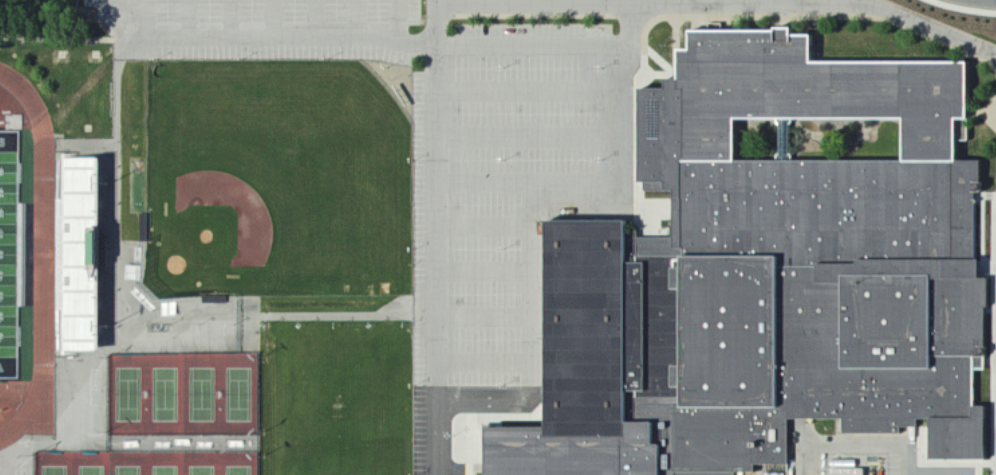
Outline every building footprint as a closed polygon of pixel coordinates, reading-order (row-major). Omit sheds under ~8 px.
[(960,58),(804,67),(803,36),(766,28),(679,33),(670,77),(613,104),(680,243),(529,210),(541,427),(478,431),(493,461),(482,467),(480,474),(658,474),(657,470),(663,470),(665,474),(752,474),(785,436),(785,432),(924,424),(927,462),(984,459),(960,58)] [(67,159),(65,352),(114,353),(114,307),(113,307),(113,298),(110,298),(110,293),(112,293),(112,282),(107,282),(108,227),(114,227),(115,159),(67,159)] [(801,460),(790,460),(789,474),(801,474),(801,460)] [(861,463),(851,463),(851,474),(860,474),(861,463)]
